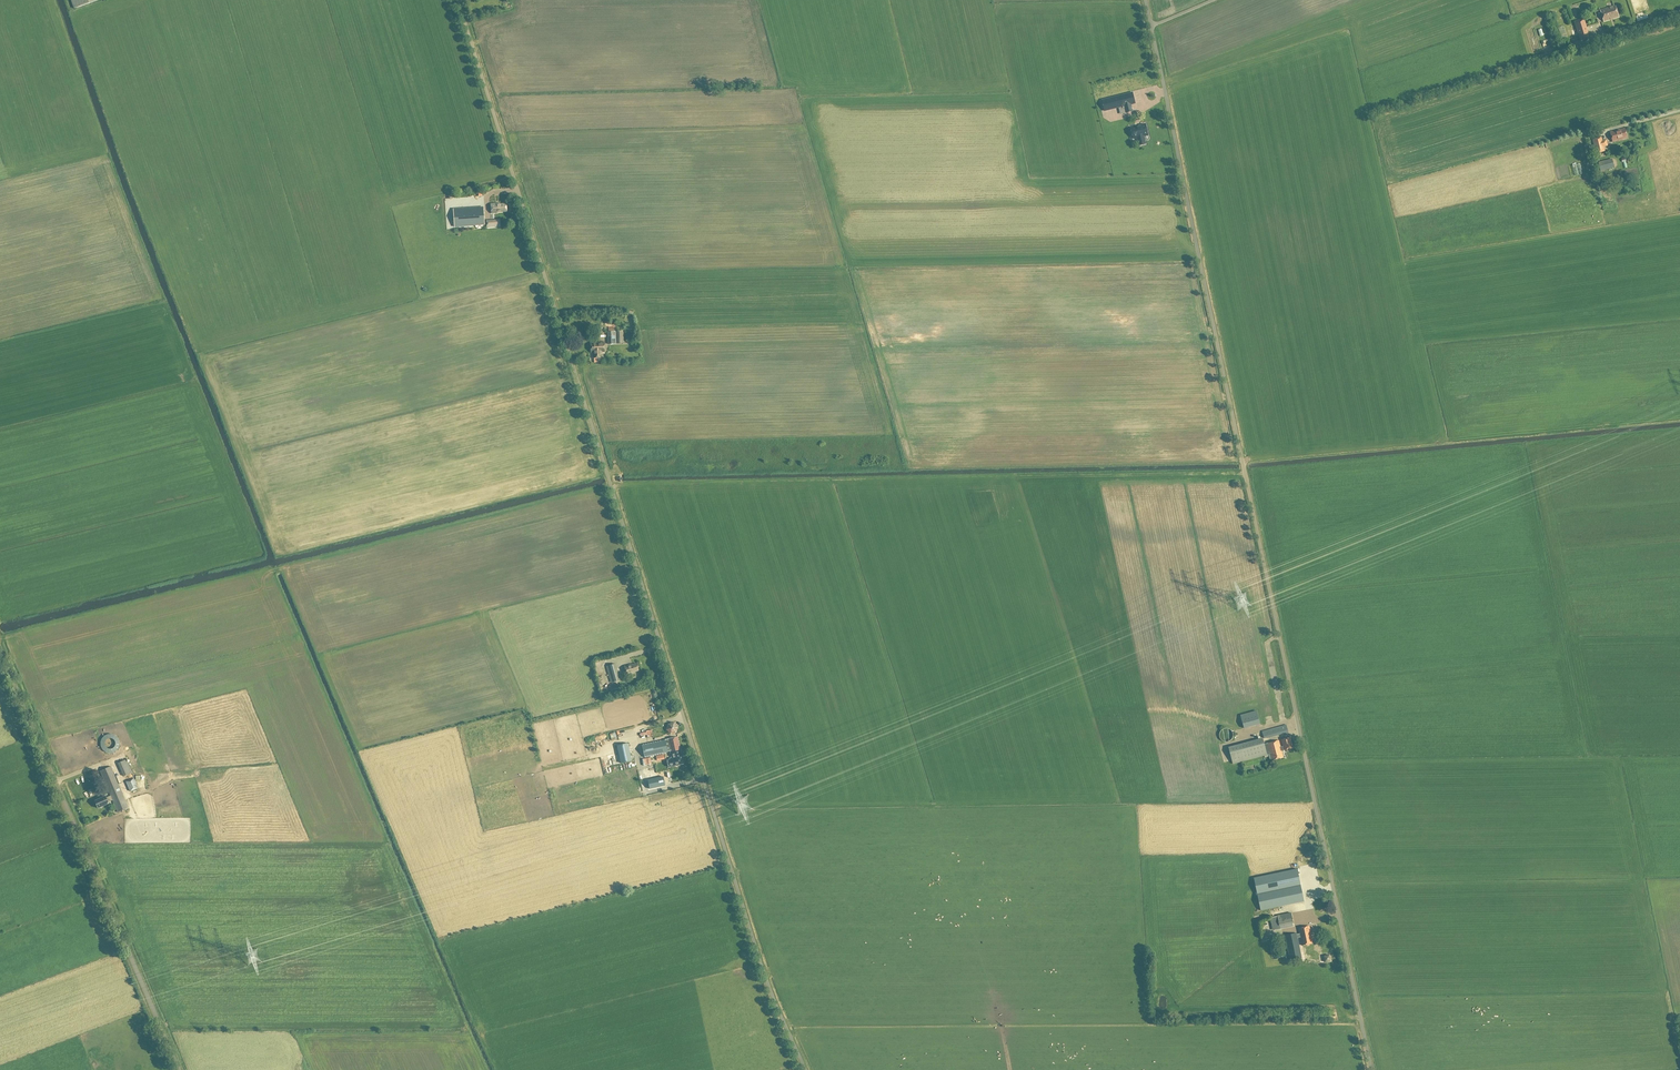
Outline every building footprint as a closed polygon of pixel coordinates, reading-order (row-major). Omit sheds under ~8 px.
[(74,9),(99,0),(71,0),(74,9)] [(1619,17),(1615,6),(1600,10),(1604,22),(1619,17)] [(1581,27),(1579,21),(1575,22),(1580,40),(1589,38),(1586,25),(1581,27)] [(1563,25),(1559,27),(1564,38),(1566,37),(1565,34),(1567,34),(1563,25)] [(1153,86),(1141,90),(1143,97),(1155,93),(1153,86)] [(1132,111),(1130,103),(1135,102),(1132,92),(1102,100),(1105,111),(1124,106),(1126,113),(1132,111)] [(1146,125),(1136,127),(1136,126),(1130,128),(1131,129),(1131,130),(1129,130),(1131,137),(1132,137),(1133,137),(1133,139),(1137,138),(1139,145),(1146,144),(1143,135),(1148,134),(1146,125)] [(1627,138),(1625,128),(1610,132),(1613,142),(1627,138)] [(1592,140),(1596,154),(1605,152),(1604,147),(1608,146),(1606,139),(1602,140),(1602,138),(1592,140)] [(1612,159),(1598,162),(1600,171),(1614,168),(1612,159)] [(499,203),(490,204),(491,214),(497,214),(497,212),(506,212),(506,204),(500,204),(499,203)] [(475,226),(474,222),(484,222),(483,207),(453,209),(454,227),(475,226)] [(616,344),(616,331),(607,332),(608,345),(616,344)] [(591,353),(592,353),(593,358),(602,358),(602,352),(605,352),(604,342),(590,343),(591,353)] [(615,664),(607,666),(611,683),(620,680),(615,664)] [(624,666),(627,675),(635,673),(634,672),(639,671),(637,664),(632,665),(632,664),(624,666)] [(1273,665),(1267,666),(1272,691),(1279,690),(1273,665)] [(1260,724),(1256,711),(1240,715),(1243,729),(1260,724)] [(1286,725),(1262,731),(1264,739),(1288,732),(1286,725)] [(652,737),(664,733),(662,726),(650,730),(652,737)] [(609,733),(610,740),(618,738),(617,731),(609,733)] [(667,740),(664,740),(641,745),(644,758),(667,753),(667,751),(670,751),(672,759),(667,760),(669,767),(683,764),(677,737),(667,739),(667,740)] [(1279,740),(1264,744),(1263,738),(1228,747),(1232,764),(1264,756),(1265,758),(1268,757),(1268,755),(1269,755),(1270,761),(1283,757),(1282,751),(1293,748),(1290,737),(1281,740),(1283,746),(1280,747),(1279,740)] [(616,745),(619,763),(630,761),(627,743),(616,745)] [(1220,752),(1227,751),(1226,748),(1227,748),(1226,744),(1218,745),(1220,752)] [(118,763),(123,777),(132,773),(126,760),(118,763)] [(106,796),(94,801),(98,809),(109,804),(109,802),(112,801),(117,813),(128,808),(111,767),(100,771),(110,795),(106,796)] [(666,784),(664,775),(649,778),(651,788),(666,784)] [(130,792),(138,788),(134,778),(125,781),(130,792)] [(1254,878),(1261,910),(1304,901),(1297,869),(1254,878)] [(1274,930),(1294,926),(1291,913),(1270,918),(1272,927),(1274,930)] [(1302,946),(1305,945),(1306,946),(1309,945),(1309,944),(1313,943),(1309,926),(1298,928),(1300,934),(1297,935),(1296,929),(1284,931),(1288,949),(1289,955),(1286,955),(1287,961),(1294,959),(1295,961),(1300,960),(1300,958),(1302,958),(1297,938),(1300,937),(1302,946)]
